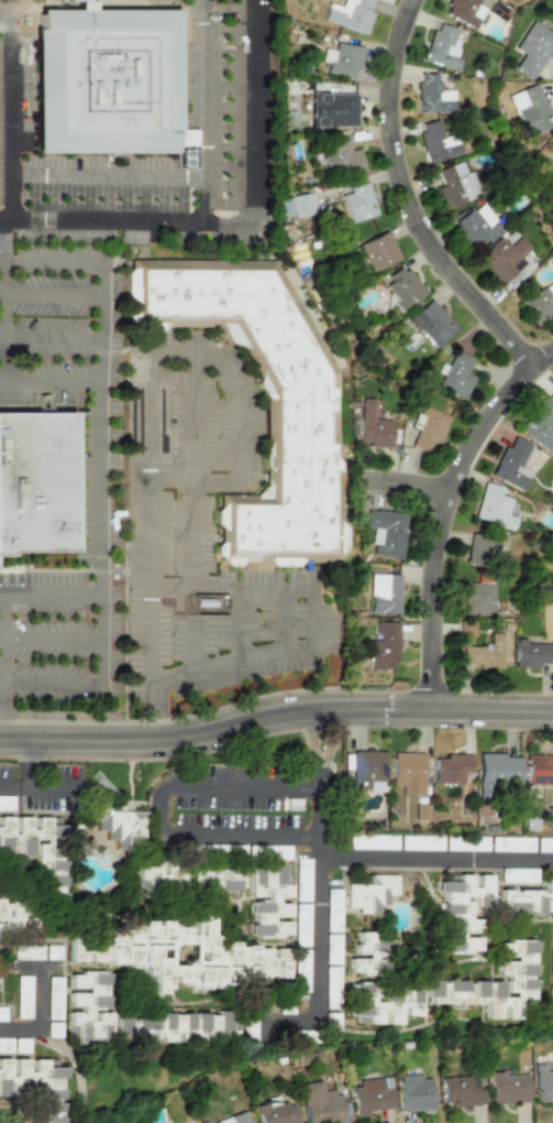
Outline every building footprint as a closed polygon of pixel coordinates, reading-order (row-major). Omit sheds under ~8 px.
[(62,1),(62,7),(77,7),(77,10),(34,10),(34,153),(173,154),(173,135),(178,135),(179,11),(90,11),(91,1),(97,1),(97,0),(0,0),(0,1),(62,1)] [(340,7),(328,2),(322,20),(364,33),(374,0),(342,0),(340,7)] [(476,4),(478,0),(449,0),(443,13),(474,28),(484,8),(476,4)] [(522,53),(513,67),(532,78),(552,44),(552,34),(531,20),(513,48),(522,53)] [(456,69),(458,57),(455,56),(458,40),(452,39),(455,28),(433,22),(424,61),(456,69)] [(323,48),(321,62),(327,63),(325,73),(356,77),(361,46),(334,43),(333,50),(323,48)] [(453,111),(453,90),(438,90),(438,73),(418,73),(418,112),(453,111)] [(552,127),(537,84),(508,94),(524,137),(552,127)] [(355,127),(355,94),(310,92),(309,126),(355,127)] [(461,154),(455,134),(443,138),(438,119),(418,124),(429,163),(461,154)] [(324,175),(361,171),(357,149),(349,150),(346,137),(327,139),(329,154),(322,155),(324,175)] [(176,168),(194,168),(195,147),(177,147),(176,168)] [(436,170),(442,186),(435,187),(443,209),(478,196),(465,160),(436,170)] [(376,215),(366,182),(347,187),(349,192),(339,195),(347,222),(376,215)] [(291,218),(314,214),(310,192),(277,198),(280,214),(290,211),(291,218)] [(471,248),(485,238),(487,241),(501,230),(479,200),(451,221),(471,248)] [(398,259),(386,230),(357,243),(369,272),(398,259)] [(534,266),(523,253),(529,249),(518,237),(507,247),(499,237),(476,255),(506,291),(534,266)] [(423,294),(402,264),(380,280),(396,301),(392,303),(398,312),(423,294)] [(142,316),(234,317),(276,389),(275,505),(230,504),(229,552),(330,553),(332,472),(339,472),(339,462),(331,456),(331,444),(325,444),(325,411),(333,412),(331,379),(267,271),(141,270),(142,316)] [(534,326),(552,315),(552,294),(550,296),(544,286),(519,301),(534,326)] [(456,328),(429,298),(408,318),(434,348),(456,328)] [(473,359),(453,350),(446,366),(440,362),(435,372),(441,374),(435,388),(463,400),(473,377),(466,373),(473,359)] [(552,452),(552,421),(549,418),(552,410),(552,405),(538,397),(519,433),(552,452)] [(390,419),(374,419),(374,399),(358,399),(358,445),(390,445),(390,419)] [(410,446),(434,455),(449,415),(420,405),(413,421),(419,423),(410,446)] [(8,557),(7,552),(74,553),(73,412),(0,413),(0,557),(8,557)] [(522,490),(530,469),(520,466),(530,444),(508,435),(490,477),(522,490)] [(474,520),(512,527),(516,517),(507,515),(510,498),(499,495),(501,487),(483,482),(474,520)] [(406,512),(365,509),(363,526),(372,527),(369,554),(401,557),(406,512)] [(499,537),(468,534),(466,560),(497,563),(499,537)] [(398,575),(368,574),(368,613),(398,613),(398,575)] [(493,615),(494,582),(462,581),(462,614),(493,615)] [(368,640),(367,668),(391,669),(392,658),(397,658),(398,622),(376,621),(376,640),(368,640)] [(461,664),(477,664),(477,668),(501,668),(502,633),(489,633),(489,646),(461,645),(461,664)] [(526,643),(526,639),(516,639),(515,667),(540,667),(540,663),(552,664),(552,643),(526,643)] [(386,751),(352,750),(350,789),(385,791),(386,751)] [(422,795),(423,753),(392,752),(391,785),(401,785),(401,794),(422,795)] [(477,754),(476,797),(493,797),(494,785),(518,786),(519,755),(477,754)] [(524,754),(524,785),(552,786),(552,755),(524,754)] [(433,783),(462,784),(462,773),(471,773),(471,755),(433,755),(433,783)] [(95,811),(96,831),(105,831),(105,840),(114,840),(114,847),(143,847),(143,810),(95,811)] [(64,826),(58,826),(58,818),(34,817),(34,830),(28,829),(29,817),(13,816),(13,817),(0,817),(0,853),(30,855),(31,841),(36,841),(34,900),(61,901),(64,826)] [(348,849),(396,850),(397,836),(348,835),(348,849)] [(442,836),(400,836),(400,850),(442,850),(442,836)] [(487,851),(487,836),(445,836),(445,850),(487,851)] [(531,838),(490,838),(490,851),(531,851),(531,838)] [(536,838),(535,852),(552,852),(552,838),(536,838)] [(290,856),(290,847),(271,846),(271,856),(290,856)] [(310,859),(297,859),(296,901),(310,901),(310,859)] [(241,888),(241,866),(196,867),(196,863),(135,864),(135,890),(241,888)] [(250,936),(288,937),(289,919),(288,919),(289,903),(277,903),(277,898),(289,898),(290,874),(282,873),(282,867),(249,866),(248,897),(265,897),(265,902),(251,902),(250,936)] [(500,882),(535,882),(535,869),(500,869),(500,882)] [(443,954),(478,952),(476,919),(470,919),(469,899),(474,898),(475,909),(490,908),(489,875),(475,876),(476,886),(470,886),(470,874),(446,875),(446,882),(435,882),(436,893),(440,893),(443,954)] [(378,914),(378,904),(387,904),(387,896),(396,896),(397,876),(368,875),(367,885),(347,884),(346,908),(357,908),(357,914),(378,914)] [(498,913),(552,913),(552,876),(543,876),(543,890),(498,890),(498,913)] [(341,890),(327,890),(326,932),(340,932),(341,890)] [(12,931),(36,934),(31,907),(0,902),(0,933),(12,931)] [(295,946),(309,946),(309,904),(296,904),(295,946)] [(66,937),(71,962),(82,960),(87,951),(86,949),(121,969),(141,965),(143,975),(148,974),(152,997),(160,996),(167,984),(165,975),(192,990),(192,993),(201,992),(205,985),(212,989),(218,988),(219,987),(249,981),(255,970),(250,942),(215,948),(213,937),(209,935),(206,913),(187,917),(190,935),(163,919),(66,937)] [(339,964),(340,935),(326,934),(325,964),(339,964)] [(348,956),(348,975),(387,975),(388,935),(355,934),(355,956),(348,956)] [(532,1018),(530,940),(495,941),(496,957),(511,957),(511,960),(495,961),(495,975),(504,975),(504,995),(500,995),(499,980),(425,982),(426,1004),(483,1003),(484,1019),(500,1019),(532,1018)] [(42,960),(42,946),(13,945),(13,959),(42,960)] [(60,946),(45,945),(45,959),(59,959),(60,946)] [(255,979),(287,979),(286,948),(271,949),(271,948),(254,949),(255,979)] [(309,950),(295,950),(294,1000),(308,1000),(309,950)] [(338,967),(325,967),(324,1009),(337,1010),(338,967)] [(109,1042),(109,1012),(95,1012),(95,1021),(90,1021),(89,1009),(106,1009),(106,973),(68,973),(68,991),(68,1009),(67,1009),(68,1026),(75,1026),(75,1042),(109,1042)] [(30,1018),(31,976),(16,976),(16,1018),(30,1018)] [(61,1019),(62,977),(48,977),(47,1019),(61,1019)] [(419,988),(383,986),(382,1002),(373,1002),(374,983),(349,983),(348,1016),(356,1016),(355,1023),(379,1024),(380,1015),(386,1015),(385,1024),(400,1025),(400,1016),(418,1016),(419,988)] [(235,1042),(235,1015),(191,1015),(191,1013),(159,1013),(159,1020),(116,1020),(116,1042),(235,1042)] [(47,1037),(61,1037),(61,1023),(47,1022),(47,1037)] [(0,1038),(0,1050),(11,1051),(11,1038),(0,1038)] [(37,1122),(60,1122),(60,1103),(59,1103),(60,1079),(64,1079),(64,1067),(56,1067),(56,1060),(32,1060),(32,1072),(26,1072),(26,1059),(10,1059),(0,1059),(0,1093),(38,1094),(37,1122)] [(544,1070),(543,1062),(533,1064),(533,1100),(552,1100),(552,1070),(544,1070)] [(489,1103),(528,1102),(527,1075),(509,1075),(509,1070),(488,1071),(489,1103)] [(357,1080),(358,1086),(350,1087),(354,1116),(366,1115),(366,1111),(392,1108),(388,1076),(357,1080)] [(430,1110),(430,1076),(399,1076),(399,1111),(430,1110)] [(440,1077),(441,1105),(485,1104),(484,1088),(476,1088),(476,1076),(440,1077)] [(338,1089),(321,1090),(320,1080),(296,1083),(298,1104),(302,1103),(304,1122),(314,1122),(342,1120),(338,1089)] [(277,1104),(276,1097),(263,1098),(264,1104),(256,1105),(258,1122),(297,1122),(294,1102),(277,1104)] [(242,1111),(211,1122),(247,1122),(242,1111)]
